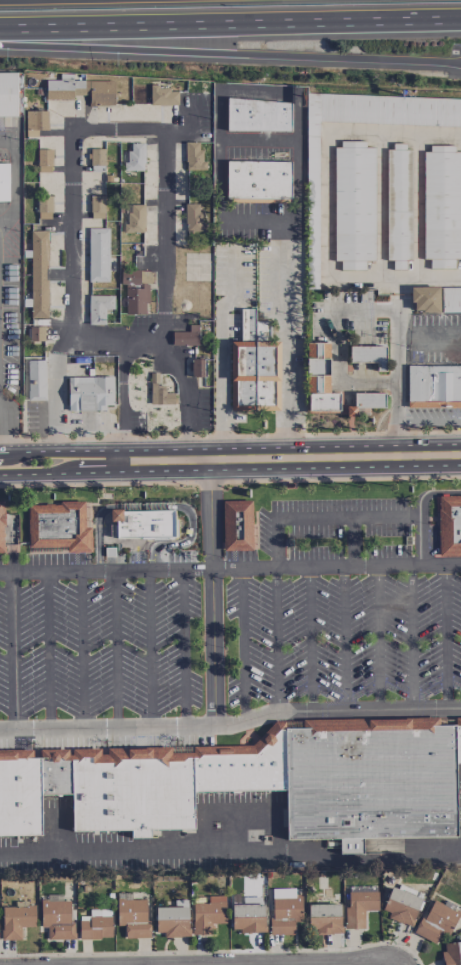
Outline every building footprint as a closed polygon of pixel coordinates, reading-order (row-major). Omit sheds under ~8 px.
[(16,72),(0,72),(0,116),(17,116),(16,72)] [(45,99),(73,99),(73,95),(88,95),(88,105),(113,105),(114,81),(72,80),(72,74),(59,73),(59,80),(45,79),(45,99)] [(150,105),(177,104),(177,91),(169,91),(169,86),(149,86),(150,105)] [(306,95),(304,281),(317,281),(319,123),(460,125),(460,97),(306,95)] [(226,131),(289,131),(290,100),(226,99),(226,131)] [(47,110),(25,111),(25,129),(47,129),(47,110)] [(202,141),(184,142),(185,169),(202,169),(202,141)] [(144,142),(130,143),(130,151),(121,151),(122,171),(144,170),(144,142)] [(374,260),(374,147),(365,147),(365,142),(333,143),(334,261),(339,261),(339,270),(364,270),(364,260),(374,260)] [(386,145),(386,260),(407,260),(407,146),(386,145)] [(454,151),(454,145),(429,145),(429,152),(423,151),(422,259),(429,259),(429,268),(454,268),(454,259),(460,259),(460,152),(454,151)] [(103,171),(104,149),(90,148),(90,171),(103,171)] [(50,149),(37,149),(37,172),(50,172),(50,149)] [(225,201),(289,202),(290,161),(226,160),(225,201)] [(37,218),(51,218),(51,195),(37,195),(37,218)] [(103,195),(89,195),(90,218),(103,218),(103,195)] [(201,231),(200,203),(184,204),(185,232),(201,231)] [(144,205),(125,204),(125,223),(123,223),(123,231),(143,232),(144,205)] [(108,228),(88,227),(87,281),(108,282),(108,228)] [(30,297),(22,297),(22,306),(30,306),(30,318),(47,318),(47,279),(46,279),(46,231),(29,230),(29,240),(23,240),(23,257),(30,257),(30,297)] [(125,313),(147,313),(148,282),(152,282),(153,271),(120,270),(120,284),(125,284),(125,313)] [(411,287),(411,312),(439,311),(439,286),(411,287)] [(441,287),(441,311),(460,312),(460,287),(441,287)] [(113,309),(113,295),(88,295),(87,324),(103,324),(104,309),(113,309)] [(229,341),(230,411),(279,410),(278,341),(269,341),(268,321),(255,321),(254,308),(240,308),(240,341),(229,341)] [(188,332),(172,332),(172,345),(198,346),(198,324),(188,324),(188,332)] [(43,340),(43,326),(29,326),(29,340),(43,340)] [(328,342),(306,342),(306,411),(339,410),(339,392),(329,393),(328,342)] [(349,362),(375,362),(376,371),(385,371),(385,345),(349,346),(349,362)] [(191,377),(204,376),(204,359),(191,359),(191,377)] [(27,400),(45,400),(44,362),(27,363),(27,400)] [(460,407),(460,365),(407,365),(407,407),(460,407)] [(68,410),(113,409),(113,376),(67,377),(68,410)] [(354,408),(385,407),(385,393),(353,393),(354,408)] [(437,495),(438,556),(460,556),(460,495),(437,495)] [(252,550),(251,500),(221,501),(222,550),(252,550)] [(110,539),(109,509),(123,508),(123,506),(123,502),(176,501),(176,504),(176,518),(178,518),(179,537),(110,539)] [(91,552),(90,527),(84,527),(84,503),(27,503),(28,548),(66,548),(66,552),(91,552)] [(285,728),(456,725),(456,726),(456,763),(458,836),(363,838),(363,853),(340,854),(340,838),(287,840),(287,789),(285,731),(285,728)] [(240,757),(258,757),(285,731),(287,789),(240,791),(240,757)] [(73,794),(73,830),(132,829),(132,837),(151,837),(151,829),(195,829),(194,791),(194,757),(73,758),(73,794)] [(240,791),(194,791),(194,757),(240,757),(240,791)] [(42,835),(0,835),(0,758),(41,758),(42,794),(42,835)] [(41,758),(73,758),(73,794),(42,794),(41,758)] [(363,928),(363,910),(376,910),(377,886),(346,886),(345,928),(363,928)] [(381,909),(389,912),(387,917),(410,926),(421,898),(391,886),(381,909)] [(271,934),(294,934),(293,920),(301,920),(300,889),(270,890),(271,934)] [(192,903),(193,935),(210,934),(210,923),(225,923),(224,895),(207,895),(207,902),(192,903)] [(231,931),(263,932),(263,897),(242,896),(242,904),(231,904),(231,931)] [(124,938),(149,937),(149,921),(146,921),(145,898),(116,899),(116,926),(124,926),(124,938)] [(155,932),(163,931),(163,937),(188,936),(187,899),(174,899),(174,906),(155,907),(155,932)] [(414,934),(435,943),(442,928),(450,932),(459,912),(431,899),(414,934)] [(69,900),(39,900),(40,927),(46,926),(46,939),(74,939),(74,922),(69,922),(69,900)] [(307,929),(315,929),(315,933),(340,933),(340,903),(307,904),(307,929)] [(34,927),(34,905),(1,905),(1,940),(20,939),(20,927),(34,927)] [(111,909),(89,909),(89,916),(78,916),(78,938),(111,938),(111,909)] [(441,943),(443,964),(460,964),(460,941),(441,943)]
